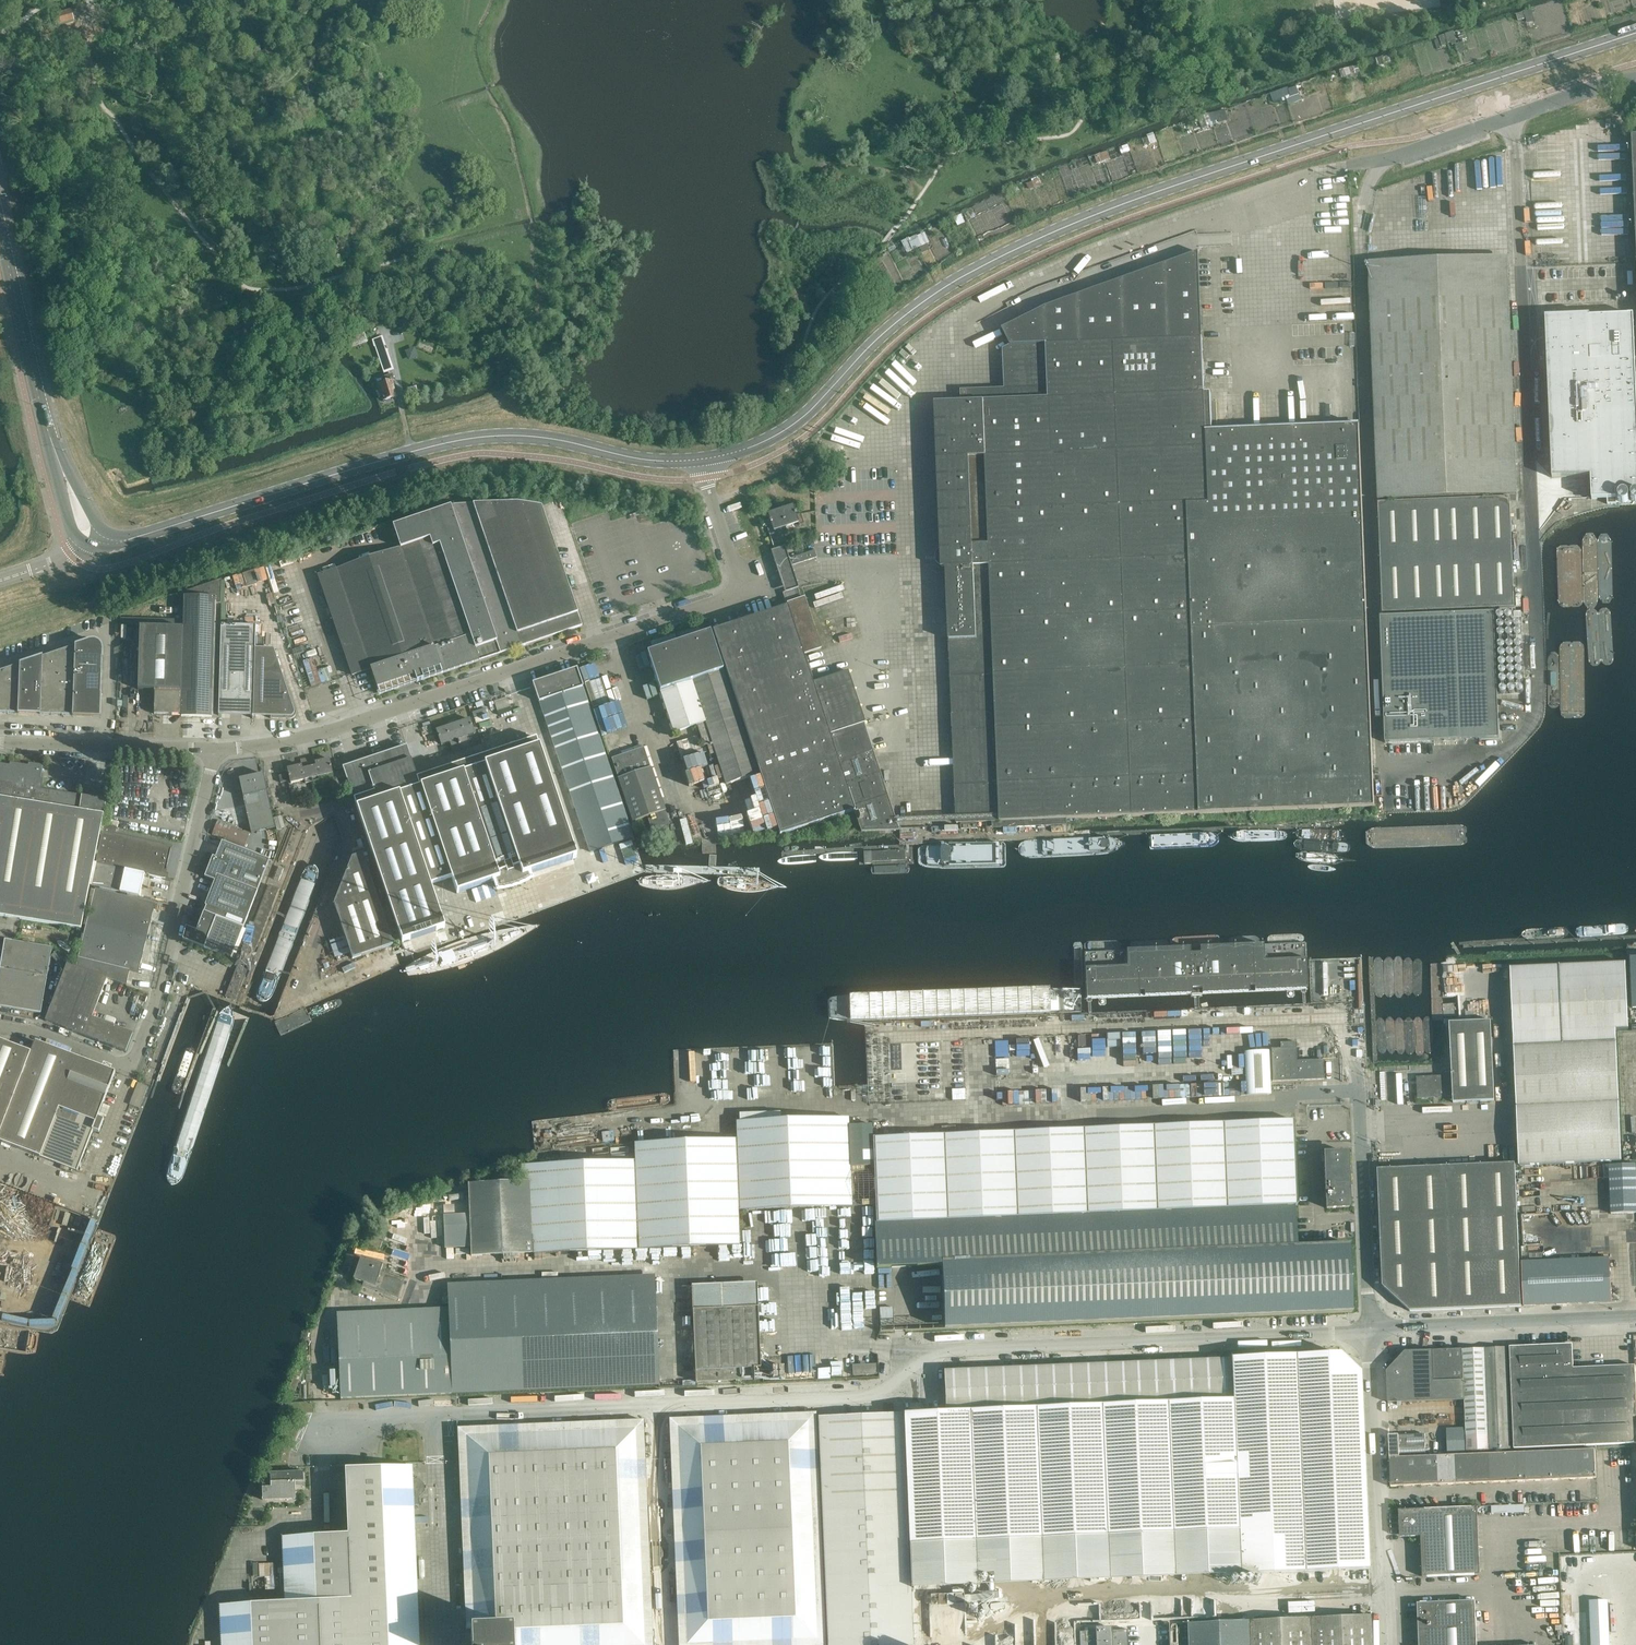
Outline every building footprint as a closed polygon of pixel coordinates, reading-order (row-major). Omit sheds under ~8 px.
[(53,16),(57,26),(74,21),(71,11),(53,16)] [(1274,91),(1277,102),(1301,96),(1298,85),(1274,91)] [(925,230),(903,241),(908,252),(931,242),(925,230)] [(962,403),(935,404),(942,568),(946,568),(957,822),(993,821),(993,829),(1067,827),(1067,819),(1374,807),(1359,427),(1212,432),(1210,394),(1204,394),(1199,253),(1046,308),(1002,329),(1011,346),(1003,350),(1005,389),(962,391),(962,403)] [(1544,315),(1551,492),(1635,489),(1635,442),(1631,311),(1544,315)] [(343,338),(346,348),(367,342),(364,331),(343,338)] [(372,340),(374,345),(375,345),(385,374),(394,371),(383,337),(372,340)] [(394,380),(393,374),(385,377),(387,382),(379,384),(384,401),(397,397),(392,381),(394,380)] [(1379,504),(1383,613),(1514,608),(1510,499),(1379,504)] [(323,574),(318,576),(352,676),(371,669),(379,694),(417,682),(521,647),(582,626),(541,507),(517,503),(473,505),(451,506),(393,526),(399,544),(391,547),(392,551),(334,571),(332,566),(321,569),(323,574)] [(793,506),(780,510),(786,527),(798,523),(799,525),(804,524),(801,514),(796,515),(793,506)] [(786,527),(780,510),(768,514),(769,520),(765,521),(769,535),(774,534),(773,531),(786,527)] [(778,563),(780,570),(816,558),(814,551),(778,563)] [(266,567),(245,571),(247,583),(268,579),(266,567)] [(184,629),(181,715),(181,717),(212,718),(212,707),(216,707),(217,696),(212,696),(215,603),(221,603),(222,579),(176,595),(179,602),(184,602),(184,599),(184,629)] [(854,811),(812,683),(803,655),(817,650),(821,649),(821,648),(818,638),(805,597),(799,599),(796,589),(797,589),(797,588),(782,593),(787,607),(712,631),(780,836),(854,811)] [(1494,612),(1386,617),(1391,743),(1499,738),(1494,612)] [(252,719),(253,719),(255,638),(256,638),(256,626),(221,625),(218,716),(221,716),(221,713),(230,713),(230,714),(242,714),(250,714),(250,717),(252,717),(252,719)] [(154,714),(181,715),(184,629),(140,627),(138,690),(154,690),(154,692),(155,692),(154,714)] [(674,734),(697,726),(704,747),(712,744),(726,785),(757,775),(710,632),(647,653),(660,692),(674,734)] [(255,638),(253,719),(254,719),(254,717),(256,717),(256,714),(265,714),(265,715),(271,715),(271,718),(270,718),(270,719),(290,719),(293,719),(295,717),(296,714),(296,711),(287,683),(285,683),(274,649),(263,649),(264,638),(256,638),(255,638)] [(76,647),(75,658),(102,659),(102,647),(102,646),(102,645),(101,643),(100,642),(99,641),(98,641),(97,640),(96,640),(94,641),(76,647)] [(75,658),(76,647),(59,652),(57,687),(63,687),(74,687),(75,676),(75,658)] [(57,687),(59,652),(43,658),(41,686),(52,687),(57,687)] [(20,685),(31,686),(41,686),(43,658),(20,665),(20,685)] [(102,659),(75,658),(75,676),(101,677),(102,659)] [(602,674),(598,663),(586,668),(590,679),(602,674)] [(3,685),(9,685),(20,685),(20,665),(3,671),(3,685)] [(540,702),(583,831),(587,842),(590,852),(633,838),(607,760),(582,687),(583,687),(577,669),(532,684),(539,702),(540,702)] [(848,671),(812,683),(854,811),(861,832),(880,831),(880,834),(888,833),(888,831),(898,830),(864,724),(865,723),(848,671)] [(75,676),(74,687),(74,694),(101,695),(101,677),(75,676)] [(8,713),(9,685),(3,685),(0,685),(0,713),(8,713)] [(9,685),(8,713),(19,714),(20,685),(9,685)] [(20,685),(19,714),(30,714),(31,686),(20,685)] [(31,686),(30,714),(40,715),(41,686),(31,686)] [(41,686),(40,715),(51,715),(52,687),(41,686)] [(63,687),(57,687),(52,687),(51,715),(62,715),(63,687)] [(74,687),(63,687),(62,715),(73,716),(74,694),(74,687)] [(74,694),(73,716),(100,717),(101,695),(74,694)] [(470,719),(453,725),(462,750),(470,747),(466,737),(475,734),(470,719)] [(462,750),(453,725),(437,730),(441,745),(450,742),(453,753),(462,750)] [(678,741),(682,754),(699,748),(695,736),(678,741)] [(436,737),(430,738),(433,749),(437,748),(438,744),(436,737)] [(536,738),(417,778),(418,781),(355,802),(402,943),(445,929),(430,885),(451,878),(457,894),(493,882),(496,890),(501,890),(504,889),(508,888),(512,887),(512,890),(518,887),(518,885),(521,884),(525,882),(529,880),(531,878),(530,874),(577,859),(536,738)] [(433,749),(430,738),(416,743),(421,757),(435,752),(433,749)] [(344,767),(355,802),(418,781),(406,746),(344,767)] [(633,822),(647,817),(665,811),(644,748),(611,759),(633,822)] [(316,768),(310,769),(312,782),(319,780),(319,777),(333,774),(329,759),(315,762),(316,768)] [(81,929),(94,863),(106,799),(83,796),(41,789),(43,779),(40,778),(43,765),(29,763),(28,768),(18,767),(19,764),(10,763),(10,765),(0,764),(0,916),(81,929)] [(312,782),(310,769),(303,771),(302,765),(287,769),(291,784),(305,780),(306,783),(312,782)] [(239,780),(251,833),(275,827),(263,774),(239,780)] [(298,797),(291,799),(292,802),(293,805),(300,804),(298,797)] [(764,804),(759,806),(762,816),(767,814),(764,804)] [(665,811),(647,817),(652,830),(669,824),(665,811)] [(284,829),(281,817),(274,818),(277,830),(284,829)] [(245,830),(225,822),(218,820),(212,836),(244,848),(250,832),(245,830)] [(97,863),(145,874),(165,879),(172,847),(115,834),(117,828),(103,824),(96,863),(97,863)] [(367,853),(359,830),(350,833),(358,856),(367,853)] [(205,877),(214,881),(238,890),(255,897),(264,873),(269,861),(222,842),(215,858),(213,857),(205,877)] [(344,935),(329,940),(335,957),(350,952),(352,959),(393,945),(387,927),(394,925),(387,907),(381,909),(363,854),(352,858),(334,904),(344,935)] [(145,874),(97,863),(91,886),(140,897),(145,874)] [(206,906),(245,921),(246,922),(255,897),(238,890),(214,881),(205,906),(206,906)] [(268,885),(248,938),(226,996),(230,998),(231,999),(236,1000),(259,942),(278,889),(268,885)] [(76,967),(107,979),(126,986),(130,971),(138,973),(143,956),(148,957),(157,923),(151,921),(155,904),(95,890),(76,967)] [(206,906),(204,912),(243,927),(245,921),(206,906)] [(243,927),(204,912),(196,931),(186,927),(182,940),(231,959),(243,927)] [(0,967),(0,1007),(41,1014),(52,947),(5,939),(0,967)] [(1083,951),(1085,999),(1090,999),(1197,994),(1308,990),(1306,943),(1083,951)] [(107,979),(76,967),(67,963),(45,1021),(85,1036),(126,1052),(132,1034),(92,1018),(107,979)] [(1622,1161),(1616,1030),(1629,1030),(1626,964),(1560,967),(1560,966),(1559,966),(1559,967),(1511,969),(1520,1167),(1622,1161)] [(331,974),(334,986),(347,983),(344,971),(331,974)] [(201,994),(189,1001),(155,1085),(158,1094),(175,1101),(183,1097),(216,1008),(210,997),(201,994)] [(1495,1101),(1492,1051),(1491,1021),(1450,1023),(1452,1075),(1417,1077),(1418,1099),(1454,1097),(1454,1103),(1495,1101)] [(77,1171),(79,1168),(80,1168),(81,1164),(80,1164),(115,1072),(36,1042),(35,1042),(25,1041),(22,1049),(0,1041),(0,1142),(77,1171)] [(1272,1082),(1324,1080),(1323,1060),(1297,1061),(1297,1042),(1281,1043),(1281,1049),(1271,1049),(1272,1049),(1273,1082),(1272,1082)] [(131,1103),(141,1107),(149,1085),(139,1082),(131,1103)] [(960,1101),(905,1103),(906,1118),(920,1118),(921,1123),(961,1122),(960,1101)] [(521,1182),(525,1254),(533,1254),(533,1255),(739,1244),(738,1211),(852,1206),(848,1117),(737,1122),(737,1139),(635,1143),(635,1161),(521,1165),(521,1182)] [(942,1266),(944,1329),(1352,1313),(1349,1245),(1297,1247),(1295,1206),(1298,1205),(1295,1121),(873,1138),(876,1269),(898,1268),(942,1266)] [(1325,1154),(1326,1181),(1348,1180),(1347,1153),(1325,1154)] [(1521,1306),(1515,1164),(1378,1170),(1383,1286),(1410,1312),(1521,1306)] [(1609,1165),(1611,1214),(1635,1213),(1635,1166),(1635,1164),(1609,1165)] [(1348,1180),(1326,1181),(1327,1209),(1349,1208),(1348,1180)] [(525,1254),(521,1182),(468,1184),(470,1215),(444,1216),(445,1248),(471,1248),(471,1257),(525,1254)] [(77,1258),(82,1259),(96,1220),(82,1215),(80,1221),(88,1223),(83,1238),(84,1238),(77,1258)] [(366,1247),(379,1251),(384,1237),(371,1232),(366,1247)] [(364,1286),(398,1297),(403,1281),(380,1273),(383,1266),(361,1258),(354,1280),(365,1284),(364,1286)] [(1523,1263),(1525,1306),(1540,1305),(1573,1304),(1589,1303),(1597,1303),(1597,1304),(1612,1303),(1612,1301),(1611,1276),(1610,1276),(1609,1259),(1523,1263)] [(10,1263),(0,1261),(0,1274),(8,1275),(10,1263)] [(448,1285),(449,1309),(452,1394),(660,1385),(655,1276),(448,1285)] [(693,1310),(696,1383),(763,1379),(762,1366),(760,1367),(758,1307),(693,1310)] [(452,1394),(449,1309),(337,1314),(341,1399),(452,1394)] [(1635,1366),(1573,1369),(1573,1366),(1574,1366),(1573,1344),(1510,1347),(1510,1348),(1514,1448),(1635,1442),(1635,1391),(1635,1366)] [(1507,1347),(1463,1349),(1467,1450),(1512,1448),(1507,1347)] [(1433,1351),(1434,1381),(1463,1380),(1462,1349),(1433,1351)] [(1405,1351),(1387,1371),(1388,1403),(1464,1399),(1464,1380),(1434,1382),(1432,1351),(1405,1351)] [(946,1412),(903,1414),(911,1588),(1369,1569),(1360,1373),(1339,1354),(1231,1358),(1231,1359),(944,1371),(946,1412)] [(852,1365),(853,1375),(877,1374),(876,1364),(852,1365)] [(911,1588),(903,1414),(903,1412),(903,1414),(818,1417),(828,1644),(913,1644),(911,1588)] [(815,1413),(669,1419),(671,1450),(679,1644),(825,1644),(815,1413)] [(471,1629),(471,1644),(654,1644),(644,1451),(643,1420),(458,1428),(459,1460),(466,1629),(471,1629)] [(1390,1458),(1425,1456),(1425,1435),(1389,1436),(1389,1443),(1390,1458)] [(1390,1458),(1390,1461),(1391,1484),(1391,1487),(1596,1478),(1595,1449),(1390,1458)] [(222,1644),(419,1644),(413,1505),(419,1505),(419,1497),(424,1492),(424,1484),(419,1479),(412,1479),(412,1466),(345,1469),(348,1534),(282,1537),(285,1602),(220,1605),(222,1644)] [(262,1482),(263,1500),(296,1499),(295,1487),(302,1487),(304,1487),(303,1474),(291,1475),(291,1472),(270,1473),(271,1482),(262,1482)] [(1400,1532),(1406,1537),(1421,1536),(1421,1545),(1422,1555),(1423,1577),(1480,1575),(1477,1507),(1399,1510),(1400,1532)] [(259,1562),(259,1574),(275,1574),(275,1562),(259,1562)] [(1289,1611),(1316,1610),(1316,1600),(1289,1601),(1289,1611)] [(1418,1603),(1419,1644),(1477,1644),(1475,1601),(1418,1603)] [(1187,1622),(1188,1644),(1372,1644),(1371,1616),(1366,1616),(1366,1614),(1313,1616),(1313,1618),(1305,1618),(1305,1616),(1252,1618),(1252,1620),(1244,1620),(1244,1619),(1191,1621),(1191,1622),(1187,1622)] [(1591,1624),(1592,1644),(1610,1644),(1609,1623),(1591,1624)] [(1080,1644),(1129,1644),(1128,1629),(1080,1631),(1080,1644)]
